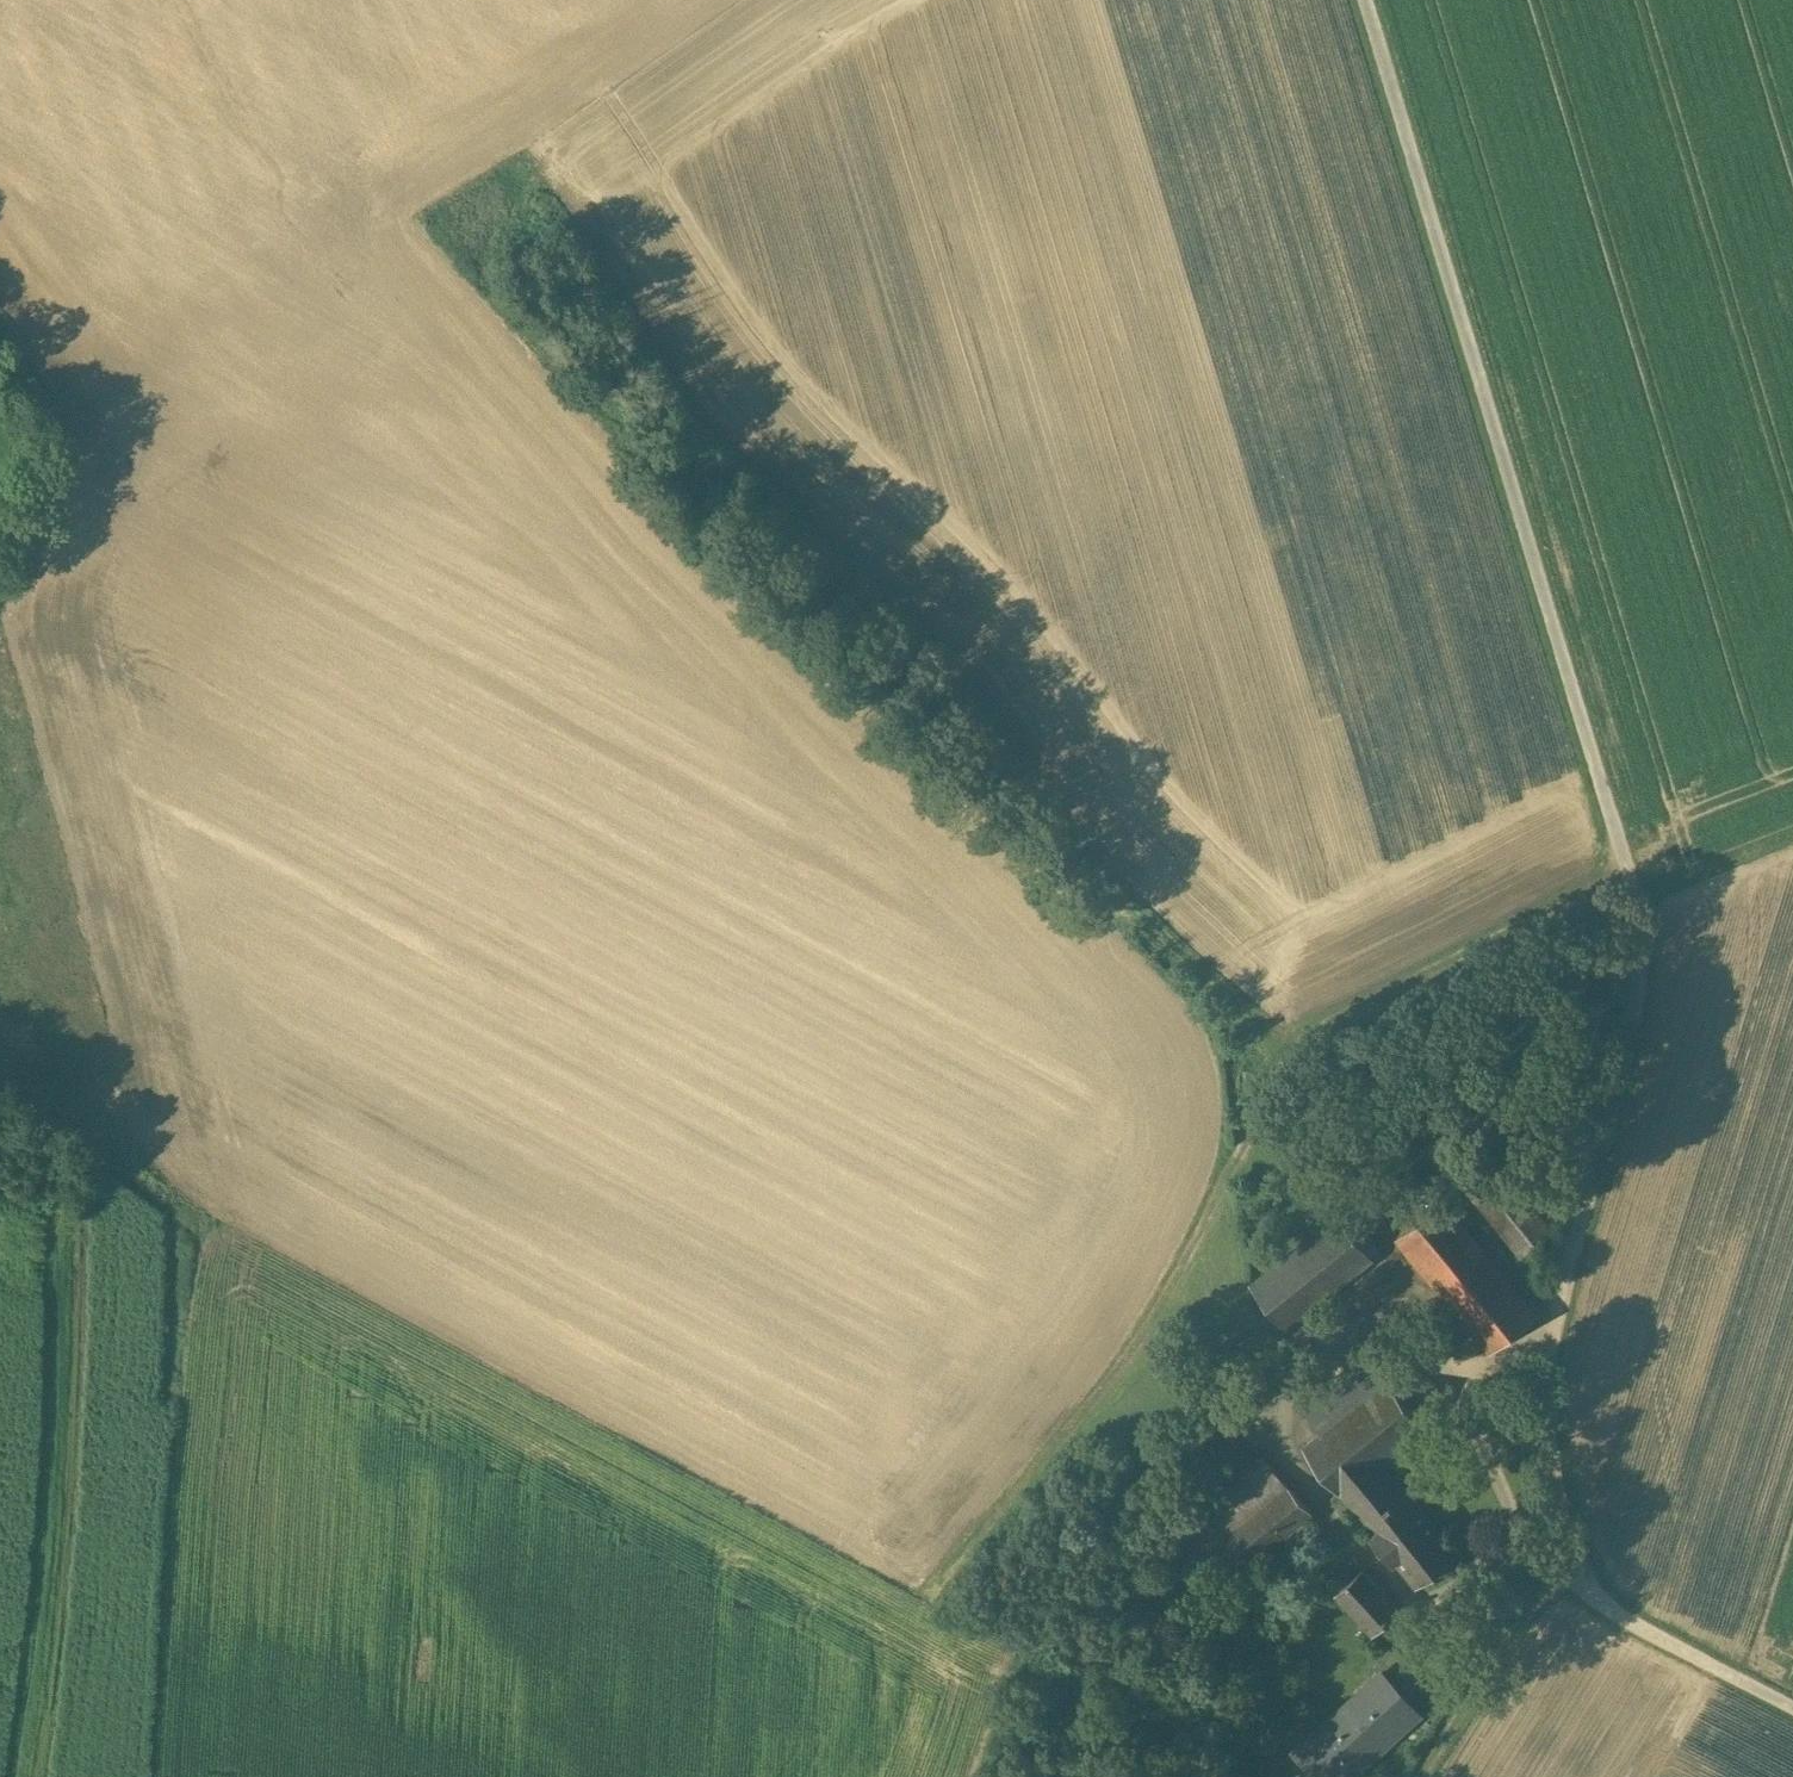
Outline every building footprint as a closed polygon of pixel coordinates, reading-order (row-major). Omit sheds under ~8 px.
[(1551,1231),(1443,1098),(1413,1122),(1521,1255),(1551,1231)] [(1535,1316),(1442,1201),(1397,1236),(1490,1351),(1535,1316)] [(1337,1215),(1251,1284),(1285,1326),(1372,1258),(1337,1215)] [(1365,1354),(1299,1406),(1320,1432),(1386,1380),(1365,1354)] [(1320,1432),(1304,1446),(1342,1493),(1380,1461),(1381,1461),(1423,1427),(1386,1380),(1320,1432)] [(1310,1511),(1261,1456),(1185,1517),(1234,1572),(1310,1511)] [(1380,1461),(1342,1493),(1374,1534),(1371,1536),(1392,1562),(1395,1560),(1415,1586),(1455,1554),(1381,1461),(1380,1461)] [(1398,1609),(1361,1569),(1336,1592),(1373,1632),(1398,1609)] [(1295,1752),(1319,1776),(1349,1776),(1417,1715),(1380,1674),(1295,1752)]
